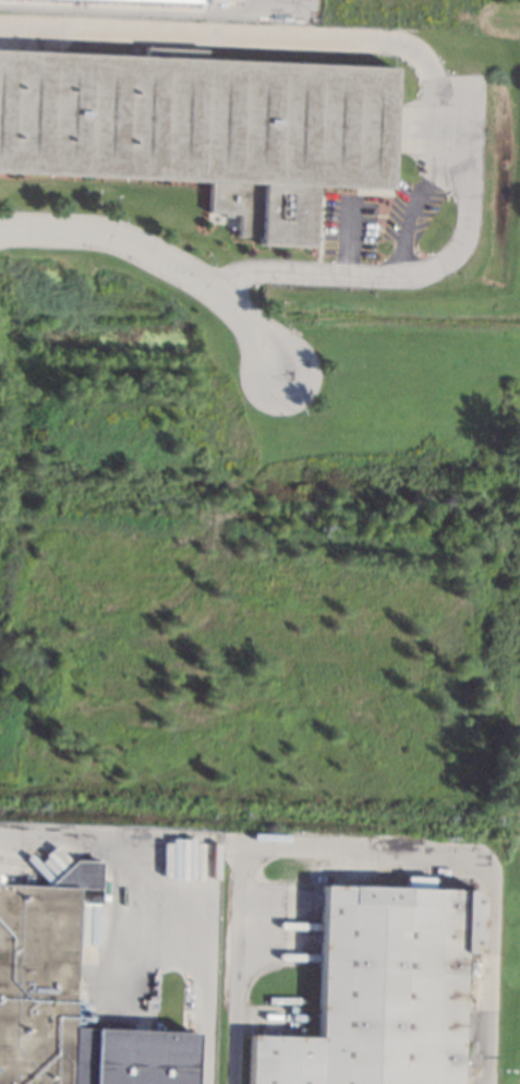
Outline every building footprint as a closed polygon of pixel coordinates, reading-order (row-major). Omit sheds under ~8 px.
[(209,180),(0,170),(0,49),(397,68),(391,189),(315,185),(312,249),(257,245),(257,237),(235,236),(237,215),(207,214),(209,180)] [(461,952),(456,1083),(246,1083),(249,1035),(316,1037),(322,884),(404,888),(404,875),(433,876),(432,888),(479,890),(476,952),(461,952)] [(75,899),(67,1083),(0,1083),(0,883),(99,888),(98,903),(80,902),(80,899),(75,899)]
